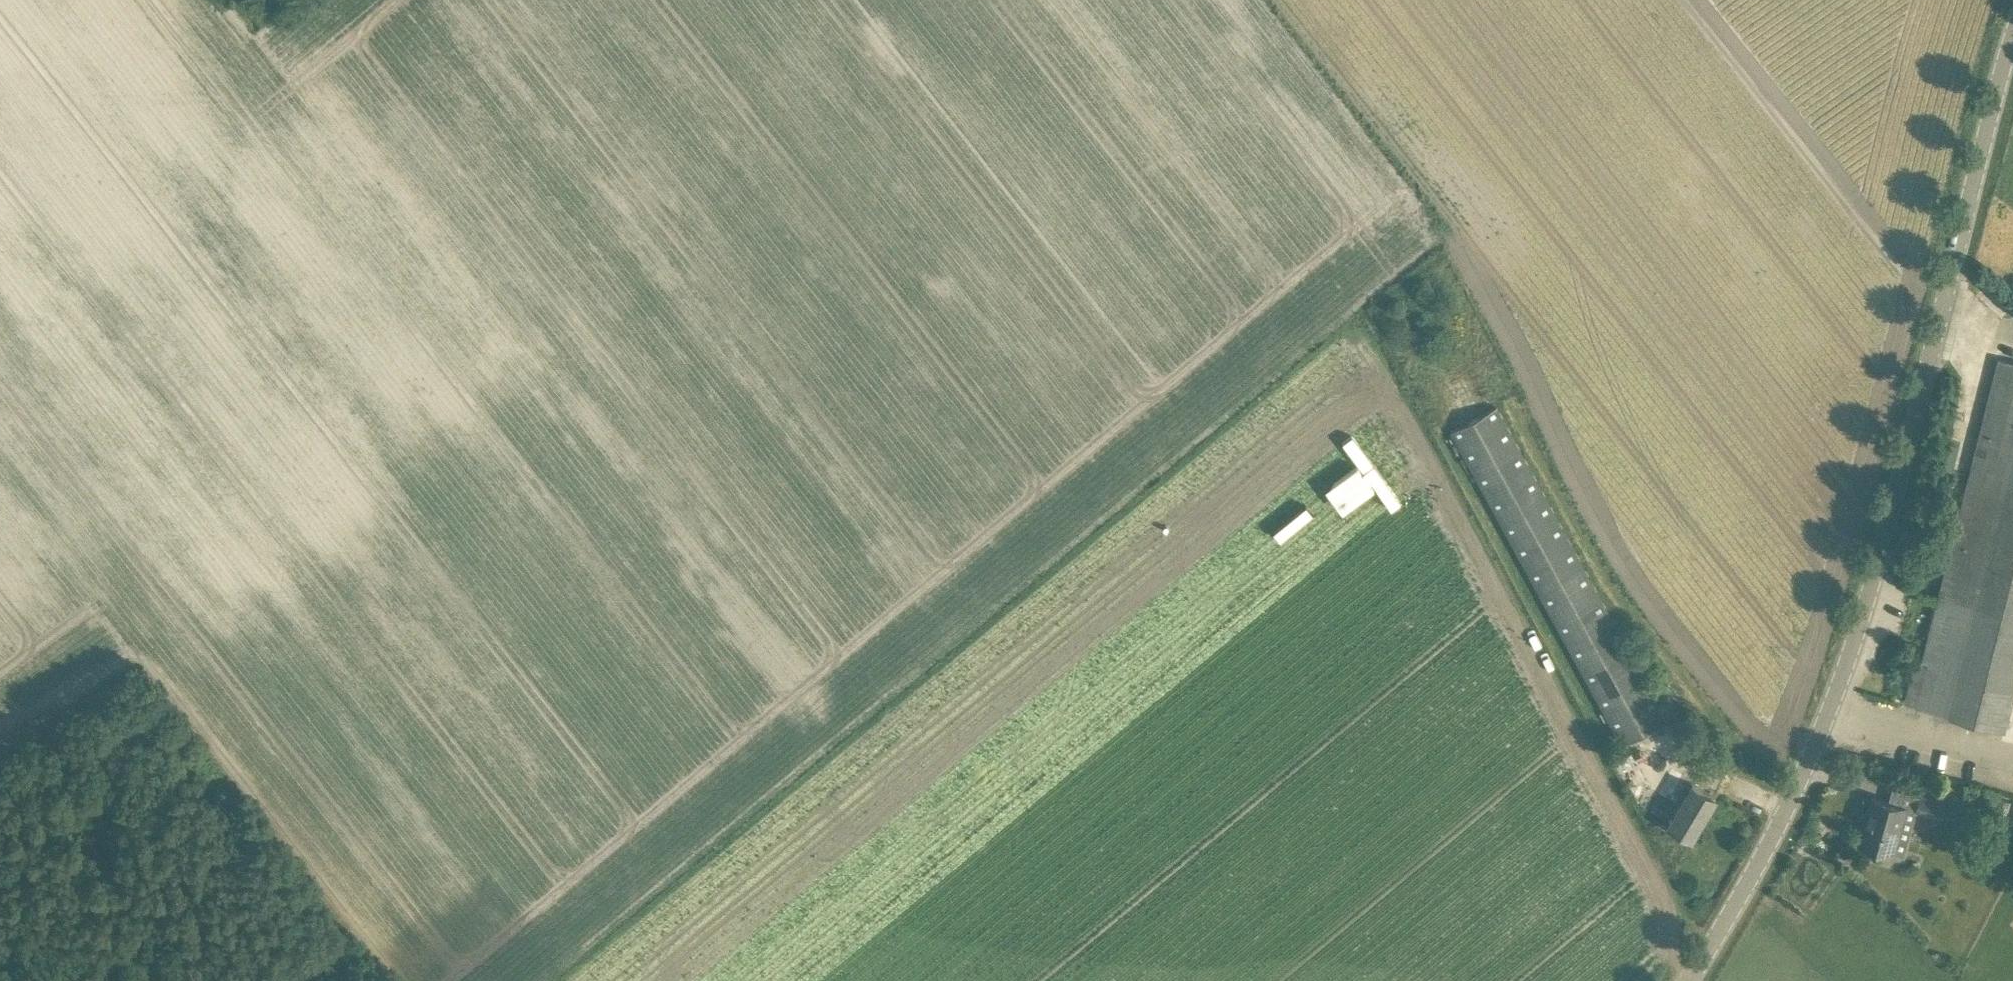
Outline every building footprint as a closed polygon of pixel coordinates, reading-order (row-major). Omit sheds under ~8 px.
[(2005,728),(2012,697),(2012,360),(1999,357),(1923,659),(1928,660),(1917,705),(2005,728)] [(1453,434),(1623,748),(1670,722),(1500,408),(1453,434)] [(1668,823),(1692,837),(1716,796),(1692,782),(1668,823)] [(1946,802),(1920,795),(1916,810),(1941,817),(1946,802)] [(1859,843),(1892,852),(1904,806),(1872,798),(1859,843)]
